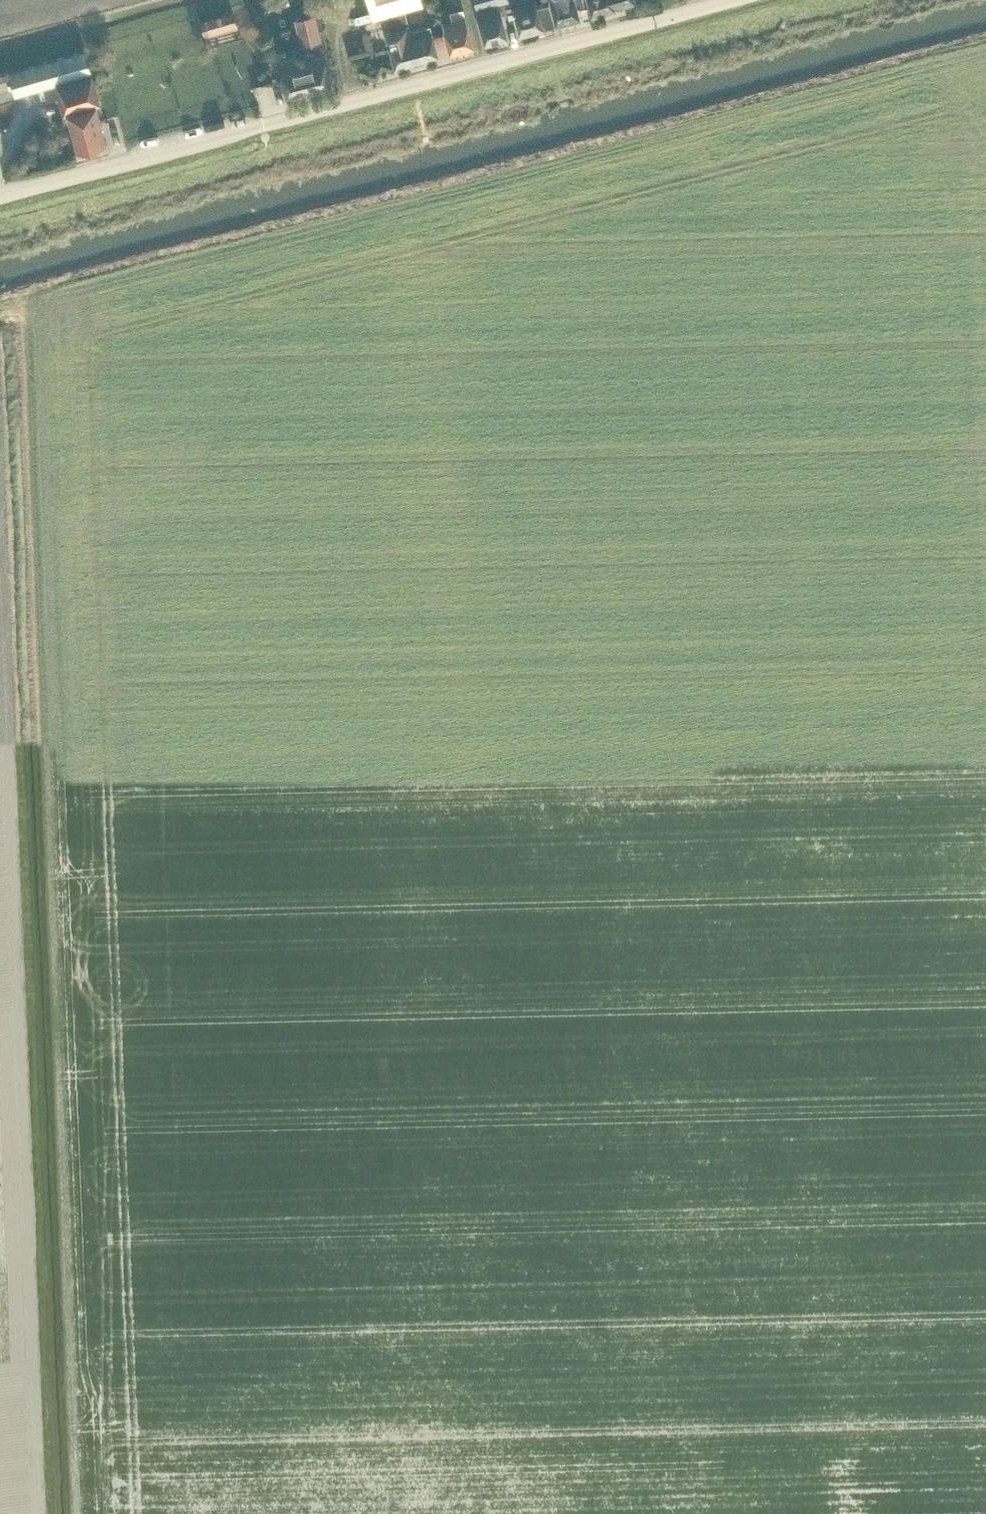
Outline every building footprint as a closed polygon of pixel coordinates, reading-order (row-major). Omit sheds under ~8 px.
[(374,13),(385,10),(403,5),(421,0),(370,0),(374,13)] [(506,37),(499,7),(497,7),(496,1),(500,0),(474,0),(476,6),(474,6),(484,43),(506,37)] [(541,27),(553,24),(547,1),(535,4),(534,0),(510,0),(511,3),(518,33),(541,27)] [(555,24),(579,17),(576,6),(583,4),(582,0),(548,0),(555,24)] [(590,14),(614,8),(613,6),(633,0),(587,0),(590,14)] [(464,15),(460,16),(457,8),(449,10),(451,18),(441,21),(449,52),(472,46),(464,15)] [(237,25),(233,10),(199,19),(203,34),(237,25)] [(385,33),(384,33),(386,42),(388,41),(394,66),(438,55),(430,23),(409,28),(405,15),(387,19),(389,27),(384,29),(385,33)] [(309,26),(292,30),(296,43),(312,38),(309,26)] [(13,92),(91,71),(84,46),(7,67),(13,92)] [(285,96),(329,84),(321,54),(294,61),(293,55),(278,59),(280,64),(277,65),(285,96)] [(77,150),(105,142),(95,104),(99,102),(91,72),(55,82),(56,83),(58,93),(63,113),(66,112),(77,150)] [(56,83),(44,87),(47,98),(53,96),(58,95),(58,93),(56,83)]
